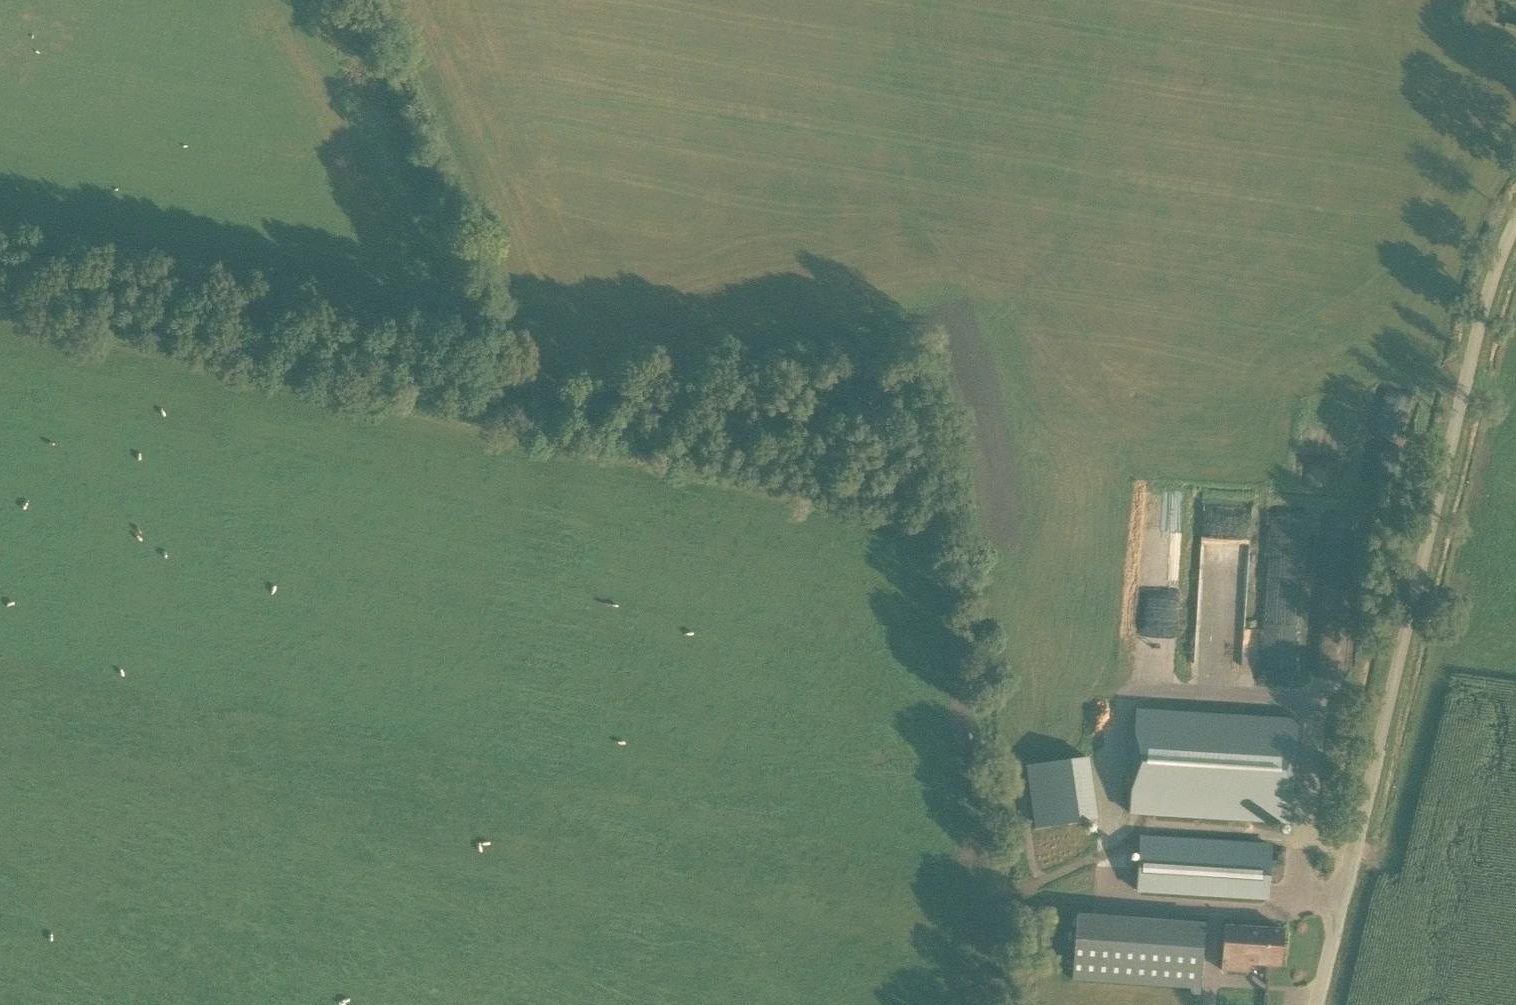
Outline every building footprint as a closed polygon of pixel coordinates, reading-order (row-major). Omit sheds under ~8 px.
[(1364,482),(1388,484),(1393,415),(1369,413),(1364,482)] [(1304,512),(1268,511),(1265,586),(1301,587),(1304,512)] [(1321,548),(1330,548),(1330,544),(1345,545),(1346,515),(1322,514),(1321,548)] [(1137,603),(1134,618),(1172,625),(1175,610),(1137,603)] [(1128,812),(1289,823),(1296,721),(1134,710),(1128,812)] [(1086,758),(1053,762),(1062,826),(1094,821),(1086,758)] [(1053,762),(1027,766),(1036,829),(1062,826),(1053,762)] [(1135,892),(1247,898),(1267,899),(1270,846),(1139,838),(1135,892)] [(1076,914),(1072,980),(1089,981),(1093,916),(1076,914)] [(1171,921),(1167,987),(1199,990),(1204,923),(1171,921)] [(1221,970),(1248,972),(1248,965),(1280,967),(1284,930),(1223,925),(1221,970)]
